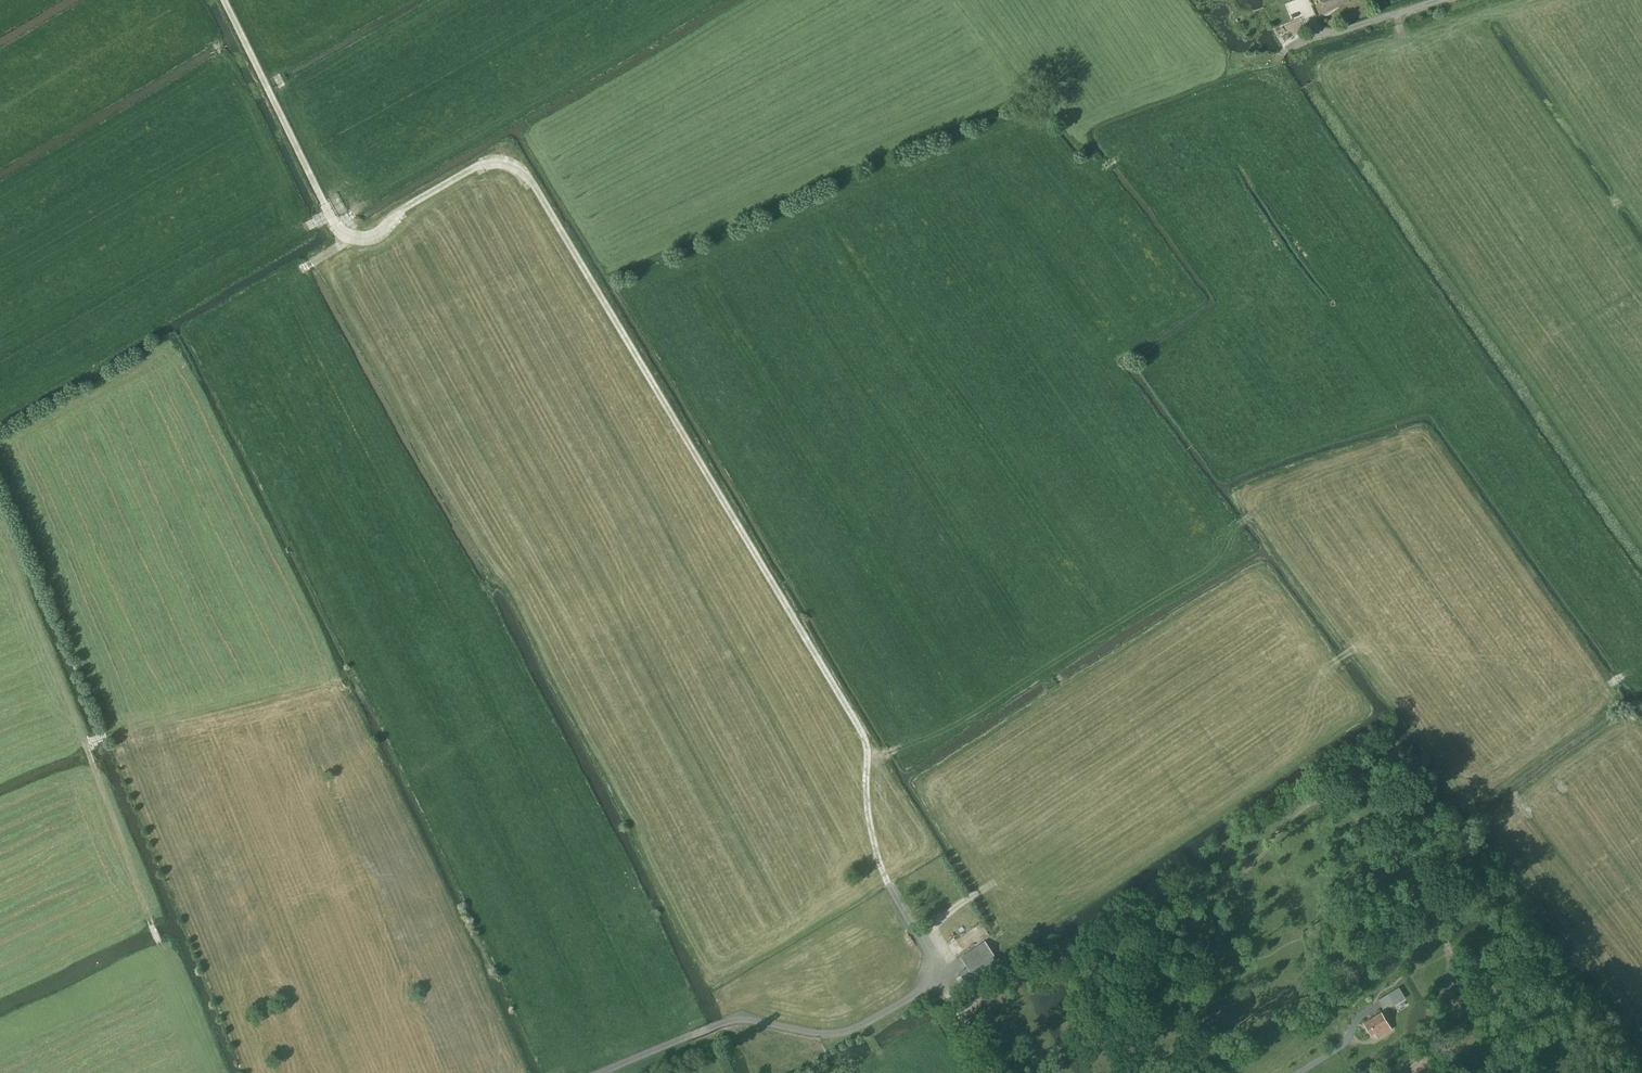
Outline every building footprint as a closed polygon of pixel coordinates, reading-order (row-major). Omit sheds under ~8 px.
[(1324,10),(1347,0),(1320,0),(1324,10)] [(983,963),(993,956),(984,942),(961,958),(970,971),(973,969),(977,975),(987,969),(983,963)] [(1376,1037),(1390,1029),(1381,1012),(1363,1023),(1370,1035),(1374,1033),(1376,1037)]
